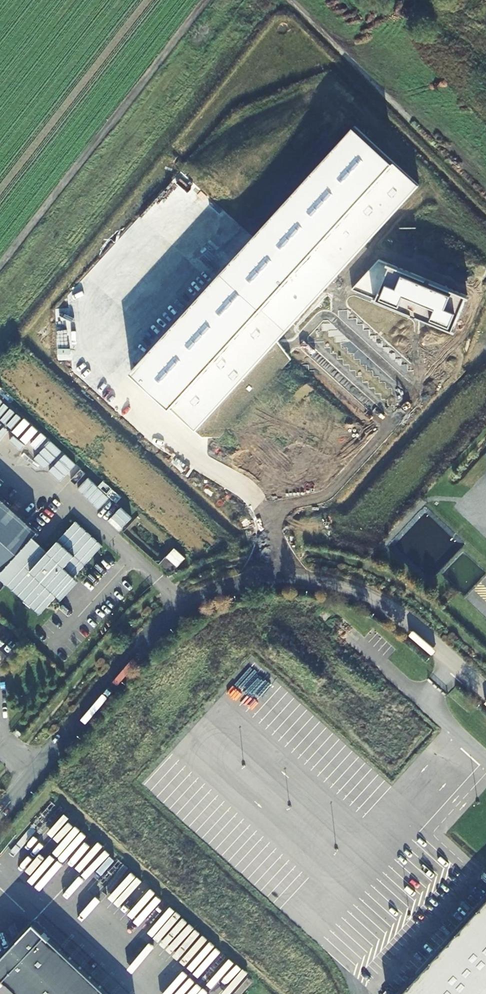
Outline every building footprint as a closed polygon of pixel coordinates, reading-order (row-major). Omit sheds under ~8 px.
[(14,407),(0,395),(0,423),(14,407)] [(40,491),(32,500),(42,509),(50,500),(40,491)] [(39,531),(0,496),(0,574),(39,531)] [(103,545),(76,521),(41,560),(35,554),(7,585),(39,615),(57,596),(61,600),(79,581),(74,577),(103,545)] [(402,993),(485,993),(485,902),(402,993)] [(0,959),(0,977),(18,993),(109,993),(34,923),(0,959)]
